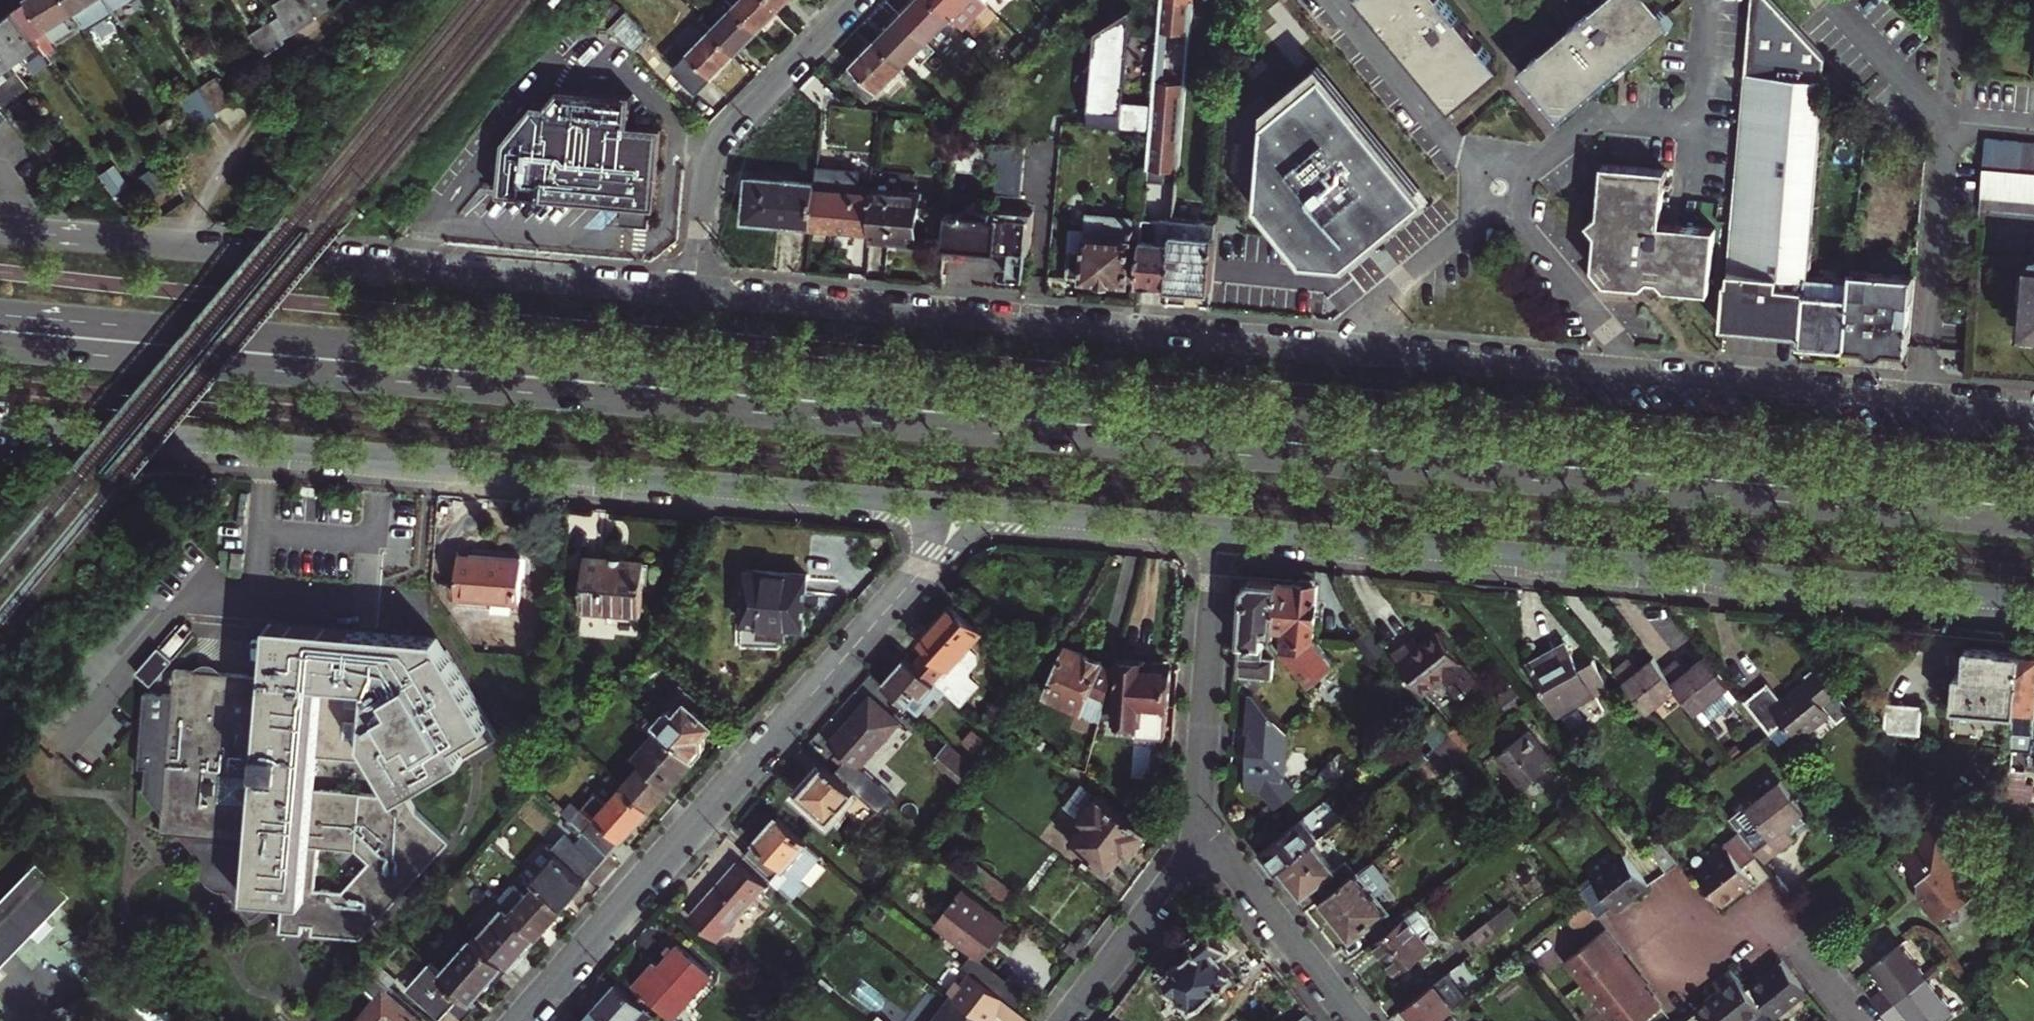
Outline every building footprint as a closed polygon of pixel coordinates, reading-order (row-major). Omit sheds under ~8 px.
[(70,0),(28,0),(17,8),(36,35),(76,11),(70,0)] [(76,11),(85,26),(115,8),(110,0),(70,0),(76,11)] [(115,8),(128,0),(110,0),(115,8)] [(294,34),(318,20),(305,0),(284,0),(277,5),(294,34)] [(319,13),(332,4),(330,0),(311,0),(319,13)] [(759,30),(781,8),(773,0),(742,0),(735,7),(759,30)] [(927,41),(952,17),(935,0),(916,0),(901,15),(927,41)] [(952,17),(968,0),(935,0),(952,17)] [(962,27),(986,2),(984,0),(968,0),(952,17),(962,27)] [(1174,216),(1193,0),(1161,0),(1152,105),(1150,130),(1148,166),(1154,166),(1150,217),(1174,219),(1174,216)] [(1449,99),(1464,101),(1495,74),(1496,60),(1445,0),(1364,0),(1449,99)] [(1572,109),(1674,21),(1656,0),(1603,0),(1532,61),(1531,79),(1555,107),(1572,109)] [(1729,281),(1727,281),(1723,331),(1736,332),(1759,334),(1759,328),(1776,330),(1804,332),(1808,275),(1825,82),(1827,60),(1797,29),(1769,0),(1753,0),(1729,281)] [(713,29),(737,53),(759,30),(735,7),(713,29)] [(14,64),(41,43),(36,35),(17,8),(0,21),(0,44),(14,64)] [(612,29),(636,53),(652,37),(628,13),(612,29)] [(901,15),(876,40),(903,66),(927,41),(901,15)] [(1089,113),(1088,125),(1150,130),(1152,105),(1124,103),(1131,21),(1097,18),(1095,33),(1101,33),(1094,114),(1089,113)] [(286,44),(284,40),(293,35),(283,19),(275,24),(274,23),(252,37),(254,41),(264,58),(286,44)] [(700,90),(737,53),(713,29),(676,67),(700,90)] [(903,66),(876,40),(841,75),(867,102),(903,66)] [(264,58),(254,41),(237,51),(249,71),(266,61),(264,58)] [(1,102),(28,83),(14,64),(0,44),(0,101),(1,102)] [(1827,60),(1825,82),(1835,91),(1837,68),(1827,58),(1827,60)] [(1344,266),(1425,199),(1323,76),(1264,122),(1257,202),(1305,261),(1344,266)] [(217,79),(202,88),(217,113),(232,104),(217,79)] [(199,131),(220,118),(217,113),(202,88),(181,101),(199,131)] [(633,96),(559,89),(513,146),(509,191),(538,194),(538,197),(625,205),(651,207),(656,208),(663,129),(630,126),(633,96)] [(198,145),(180,115),(157,130),(180,168),(198,145)] [(1987,135),(1985,163),(2022,167),(2025,139),(1987,135)] [(984,141),(954,138),(952,169),(981,171),(984,141)] [(2022,167),(2033,168),(2033,139),(2025,139),(2022,167)] [(1021,193),(1023,144),(992,142),(989,192),(1021,193)] [(2033,197),(2033,168),(2022,167),(1985,163),(1982,193),(2033,197)] [(1665,293),(1711,297),(1716,233),(1660,229),(1665,174),(1601,169),(1597,221),(1587,229),(1596,240),(1593,275),(1588,279),(1601,294),(1607,289),(1642,291),(1652,304),(1665,293)] [(747,218),(810,224),(813,187),(814,182),(750,177),(747,218)] [(303,187),(295,181),(282,196),(290,203),(303,187)] [(870,230),(869,244),(892,246),(893,238),(916,240),(920,194),(901,192),(902,187),(875,185),(874,193),(870,230)] [(810,224),(870,230),(874,193),(813,187),(810,224)] [(1033,210),(968,204),(967,211),(964,245),(1030,250),(1033,210)] [(623,226),(649,228),(651,207),(625,205),(623,226)] [(948,209),(945,243),(964,245),(967,211),(948,209)] [(1068,276),(1138,282),(1142,239),(1143,219),(1135,218),(1136,216),(1089,212),(1088,229),(1072,227),(1068,276)] [(1213,289),(1215,261),(1218,229),(1219,220),(1174,216),(1174,219),(1172,242),(1168,285),(1213,289)] [(1143,219),(1142,239),(1172,242),(1174,219),(1150,217),(1143,217),(1143,219)] [(1490,225),(1490,234),(1505,235),(1506,228),(1496,227),(1496,226),(1490,225)] [(1138,282),(1168,285),(1172,242),(1142,239),(1138,282)] [(2033,328),(2033,263),(2029,262),(2022,327),(2033,328)] [(1916,275),(1856,270),(1855,279),(1849,345),(1908,350),(1916,275)] [(1803,341),(1849,345),(1855,279),(1808,275),(1804,332),(1803,341)] [(475,559),(462,557),(458,599),(522,604),(524,576),(532,576),(533,556),(476,552),(475,559)] [(649,565),(586,560),(582,609),(641,614),(644,582),(648,583),(649,565)] [(809,576),(748,571),(744,623),(759,624),(759,637),(788,639),(789,626),(806,627),(809,576)] [(1298,584),(1279,583),(1275,633),(1274,645),(1289,663),(1295,659),(1313,680),(1333,664),(1314,640),(1319,584),(1317,584),(1314,580),(1306,579),(1302,583),(1298,582),(1298,584)] [(1244,586),(1238,676),(1252,693),(1259,687),(1253,679),(1253,678),(1271,680),(1273,660),(1262,659),(1264,632),(1275,633),(1279,583),(1252,580),(1244,586)] [(940,634),(913,664),(937,685),(947,693),(962,706),(979,686),(970,679),(970,673),(978,663),(977,657),(969,649),(982,634),(952,608),(933,628),(940,634)] [(276,623),(275,634),(298,636),(297,649),(354,655),(355,642),(451,653),(444,641),(276,623)] [(920,643),(927,649),(940,634),(933,628),(920,643)] [(1413,636),(1391,653),(1422,692),(1443,675),(1457,694),(1475,680),(1436,630),(1419,644),(1413,636)] [(297,649),(298,636),(275,634),(270,675),(180,665),(177,693),(146,691),(141,767),(148,767),(148,782),(146,784),(166,809),(164,827),(182,829),(202,855),(203,868),(208,877),(218,886),(229,888),(239,900),(247,906),(282,909),(281,928),(301,930),(302,921),(313,922),(312,931),(361,936),(449,840),(416,810),(405,791),(498,737),(451,653),(355,642),(354,655),(297,649)] [(163,643),(140,668),(155,682),(177,657),(163,643)] [(1529,662),(1558,714),(1607,686),(1592,658),(1576,666),(1563,643),(1529,662)] [(1953,708),(2015,713),(2020,654),(1995,651),(1996,648),(1967,646),(1964,674),(1956,673),(1953,708)] [(1103,713),(1114,670),(1068,649),(1048,697),(1101,720),(1103,713)] [(2020,654),(2015,713),(2011,751),(2033,753),(2033,655),(2020,654)] [(1667,670),(1683,691),(1711,726),(1745,699),(1711,656),(1691,671),(1682,659),(1667,670)] [(884,684),(917,715),(928,703),(925,699),(931,693),(940,701),(947,693),(937,685),(913,664),(906,658),(884,684)] [(1114,670),(1103,713),(1118,714),(1117,724),(1139,725),(1138,735),(1166,737),(1172,669),(1167,669),(1168,662),(1117,659),(1114,670)] [(1616,672),(1651,717),(1683,691),(1667,670),(1658,659),(1640,673),(1631,660),(1616,672)] [(1820,668),(1840,693),(1841,692),(1821,667),(1820,668)] [(1771,734),(1785,723),(1799,741),(1834,715),(1826,705),(1840,693),(1820,668),(1805,680),(1807,683),(1791,694),(1794,697),(1787,703),(1785,700),(1771,682),(1746,702),(1771,734)] [(1286,777),(1289,733),(1252,693),(1246,788),(1264,788),(1278,806),(1297,791),(1286,777)] [(1794,697),(1791,694),(1785,700),(1787,703),(1794,697)] [(845,761),(844,762),(845,763),(835,775),(859,797),(880,816),(895,799),(860,768),(898,725),(871,699),(831,745),(838,751),(836,753),(845,761)] [(698,702),(695,706),(688,700),(677,712),(674,709),(666,712),(656,723),(695,758),(704,748),(705,736),(715,724),(709,719),(713,714),(698,702)] [(1921,705),(1888,702),(1885,731),(1919,734),(1921,705)] [(695,758),(656,723),(649,716),(641,725),(655,738),(634,762),(641,768),(624,788),(649,810),(695,758)] [(1426,733),(1437,747),(1444,742),(1450,737),(1439,723),(1426,733)] [(1552,760),(1528,729),(1496,753),(1520,784),(1552,760)] [(1450,737),(1444,742),(1449,749),(1459,742),(1453,734),(1450,737)] [(949,748),(938,760),(961,781),(972,768),(949,748)] [(835,775),(825,766),(800,794),(835,825),(859,797),(835,775)] [(2010,770),(2004,840),(2019,841),(2023,799),(2028,799),(2029,784),(2024,783),(2025,771),(2010,770)] [(1730,818),(1741,832),(1759,855),(1767,865),(1797,841),(1794,836),(1809,824),(1803,816),(1808,812),(1783,781),(1750,806),(1749,804),(1730,818)] [(587,834),(610,855),(649,810),(624,788),(604,809),(592,798),(571,820),(587,834)] [(1131,856),(1149,831),(1100,794),(1081,819),(1088,823),(1073,843),(1086,853),(1085,855),(1095,863),(1097,861),(1110,871),(1125,851),(1131,856)] [(755,846),(746,857),(795,901),(810,885),(804,880),(824,858),(778,818),(756,843),(755,846)] [(1305,818),(1261,853),(1276,873),(1284,867),(1315,843),(1321,838),(1305,818)] [(1941,819),(1900,852),(1918,875),(1918,881),(1924,889),(1916,894),(1936,920),(1976,889),(1948,852),(1960,843),(1941,819)] [(1754,881),(1743,867),(1759,855),(1741,832),(1726,845),(1730,850),(1699,874),(1723,905),(1754,881)] [(538,885),(563,907),(610,855),(587,834),(577,846),(567,837),(554,852),(550,848),(526,875),(538,885)] [(1680,863),(1662,840),(1650,849),(1668,872),(1680,863)] [(1337,870),(1315,843),(1284,867),(1305,895),(1315,888),(1324,899),(1358,873),(1349,861),(1337,870)] [(1582,895),(1599,917),(1614,905),(1618,909),(1650,884),(1625,854),(1593,878),(1597,883),(1582,895)] [(0,903),(0,969),(71,896),(39,863),(0,903)] [(718,942),(768,888),(740,863),(691,918),(718,942)] [(1376,942),(1398,925),(1358,873),(1324,899),(1353,936),(1364,928),(1376,942)] [(511,915),(536,937),(563,907),(538,885),(511,915)] [(964,891),(959,898),(955,899),(952,900),(947,905),(944,911),(943,918),(937,925),(973,954),(964,966),(971,972),(982,980),(993,966),(984,959),(1010,927),(964,891)] [(1587,904),(1569,918),(1578,929),(1595,915),(1587,904)] [(1398,925),(1376,942),(1400,972),(1432,947),(1423,935),(1435,926),(1421,907),(1398,925)] [(479,939),(510,967),(536,937),(511,915),(505,910),(479,939)] [(1465,941),(1474,953),(1499,934),(1490,922),(1465,941)] [(1231,980),(1229,978),(1234,974),(1222,957),(1230,950),(1212,925),(1193,940),(1198,946),(1154,981),(1155,983),(1148,988),(1159,1003),(1164,999),(1167,1002),(1167,1008),(1172,1015),(1179,1016),(1180,1017),(1194,1006),(1195,1008),(1204,1001),(1206,1004),(1212,1000),(1210,997),(1217,991),(1215,989),(1222,984),(1223,986),(1231,980)] [(1607,930),(1568,960),(1615,1020),(1647,1020),(1662,1010),(1622,957),(1626,954),(1607,930)] [(440,972),(476,1005),(510,967),(479,939),(474,935),(440,972)] [(1903,944),(1872,968),(1887,987),(1873,998),(1884,1012),(1929,977),(1903,944)] [(653,998),(675,1018),(712,977),(678,945),(658,967),(654,963),(634,985),(650,1000),(653,998)] [(401,975),(386,962),(380,968),(375,973),(390,987),(401,975)] [(440,972),(430,962),(407,988),(441,1019),(451,1008),(464,1019),(476,1005),(440,972)] [(1783,964),(1751,988),(1766,1008),(1774,1018),(1807,994),(1783,964)] [(1014,972),(1009,979),(993,966),(982,980),(1017,1007),(1033,987),(1014,972)] [(953,997),(985,1020),(991,1020),(998,1012),(1010,1020),(1031,1020),(1032,1019),(1017,1007),(982,980),(971,972),(961,984),(956,979),(946,992),(953,997)] [(1762,1011),(1747,991),(1731,972),(1715,984),(1721,991),(1697,1010),(1696,1009),(1679,1020),(1770,1020),(1762,1011)] [(415,1020),(416,1018),(413,1014),(411,1016),(385,993),(390,987),(375,973),(363,986),(378,1000),(360,1020),(416,1020),(415,1020)] [(1884,1012),(1891,1020),(1905,1020),(1910,1017),(1914,1020),(1941,1020),(1955,1010),(1929,977),(1884,1012)] [(60,1020),(89,1020),(123,1006),(113,983),(55,1009),(60,1020)] [(1414,1020),(1436,1020),(1455,1007),(1436,983),(1404,1008),(1414,1020)] [(587,1020),(646,1020),(651,1015),(616,984),(585,1020),(587,1020)] [(1766,1008),(1751,988),(1747,991),(1762,1011),(1766,1008)] [(953,997),(935,1020),(985,1020),(953,997)] [(1309,1012),(1298,1020),(1316,1020),(1309,1012)]
